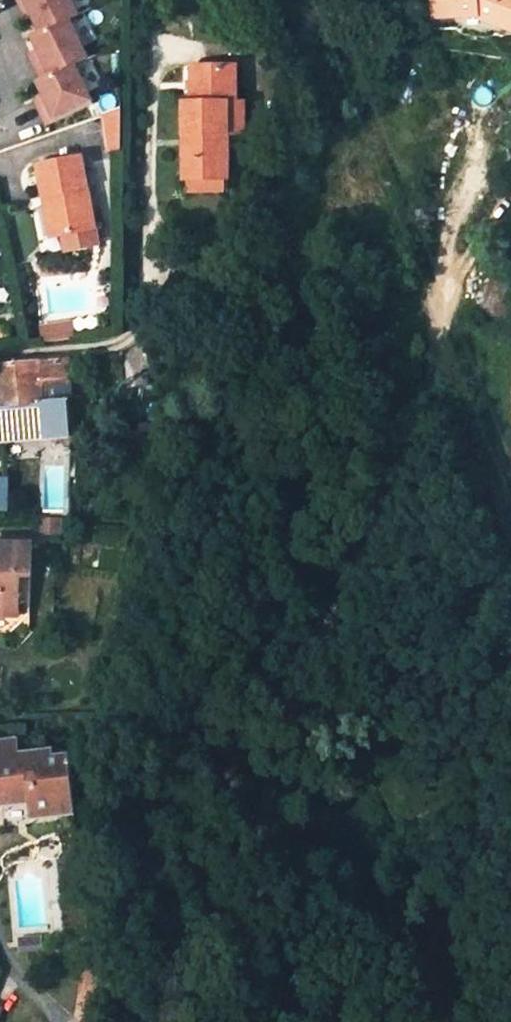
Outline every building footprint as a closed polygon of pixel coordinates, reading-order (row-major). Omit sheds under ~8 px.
[(70,18),(79,13),(72,0),(20,0),(27,15),(33,12),(43,32),(70,18)] [(484,16),(500,22),(503,27),(510,29),(510,0),(436,0),(437,19),(484,16)] [(46,78),(76,63),(89,57),(70,18),(43,32),(35,36),(41,49),(32,53),(38,63),(46,78)] [(52,123),(96,102),(76,63),(46,78),(42,81),(48,93),(39,98),(45,109),(52,123)] [(247,136),(246,103),(238,104),(237,66),(193,66),(193,103),(186,104),(185,181),(190,181),(225,180),(231,179),(230,136),(247,136)] [(123,125),(123,106),(113,109),(113,125),(123,125)] [(123,144),(123,125),(113,125),(113,143),(123,144)] [(97,230),(82,159),(40,166),(45,198),(53,197),(60,236),(97,230)] [(225,180),(190,181),(191,194),(225,194),(225,180)] [(45,198),(52,237),(60,236),(53,197),(45,198)] [(108,240),(107,228),(97,230),(99,241),(108,240)] [(97,230),(60,236),(63,251),(99,245),(99,241),(97,230)] [(480,311),(508,319),(510,309),(510,279),(492,273),(488,286),(480,311)] [(75,336),(72,321),(59,323),(62,338),(63,338),(75,336)] [(43,325),(45,341),(62,338),(59,323),(58,323),(43,325)] [(79,357),(68,358),(70,381),(80,380),(79,357)] [(41,403),(40,384),(70,381),(68,358),(0,365),(0,406),(41,403)] [(68,402),(41,404),(41,403),(0,406),(0,441),(71,437),(68,402)] [(0,477),(0,513),(8,513),(9,477),(0,477)] [(42,534),(61,535),(62,519),(42,518),(42,534)] [(31,543),(0,542),(0,630),(9,630),(29,614),(31,543)] [(30,795),(31,804),(32,814),(73,811),(67,756),(53,757),(52,749),(16,752),(15,741),(0,742),(0,795),(1,795),(1,797),(30,795)] [(2,806),(31,804),(30,795),(1,797),(2,806)]
